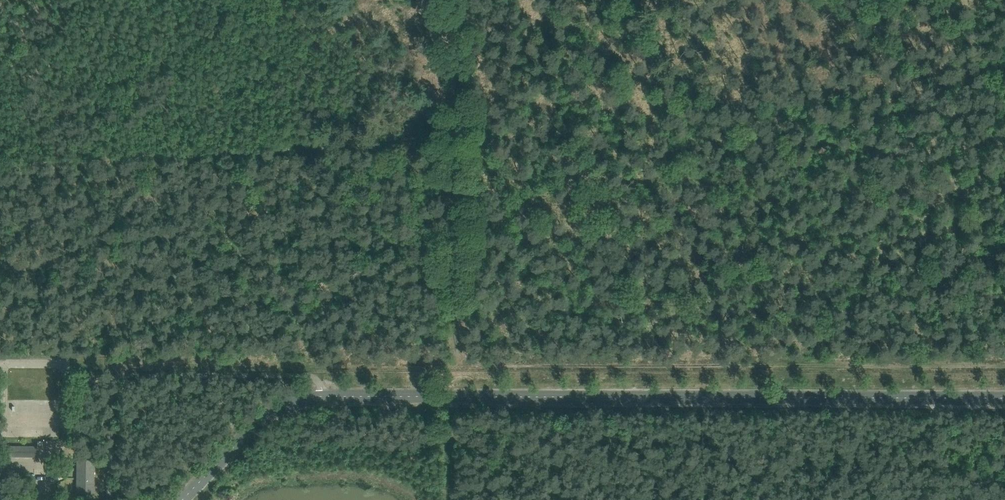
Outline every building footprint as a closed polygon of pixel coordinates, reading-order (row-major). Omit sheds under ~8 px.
[(37,446),(1,446),(1,456),(37,456),(37,446)] [(77,459),(77,472),(76,492),(94,493),(94,459),(77,459)]
